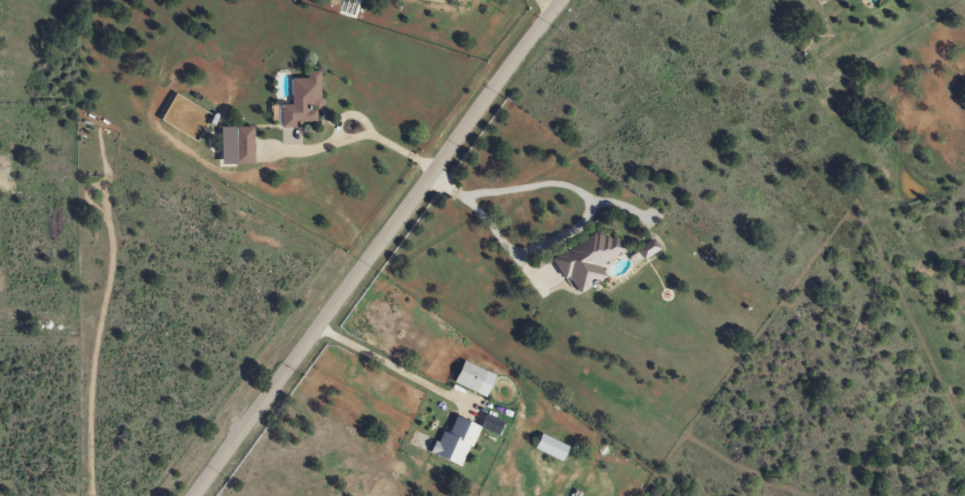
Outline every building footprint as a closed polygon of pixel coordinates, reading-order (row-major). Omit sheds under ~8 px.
[(315,72),(302,72),(302,80),(286,80),(287,106),(276,106),(276,128),(316,127),(315,72)] [(250,128),(229,128),(229,165),(250,165),(250,128)] [(596,267),(622,251),(612,235),(603,240),(598,231),(553,258),(575,294),(603,278),(596,267)] [(485,397),(493,374),(460,361),(452,385),(485,397)] [(403,445),(459,467),(476,426),(452,416),(445,434),(439,431),(436,441),(409,430),(403,445)] [(560,461),(566,446),(538,434),(531,449),(560,461)]
